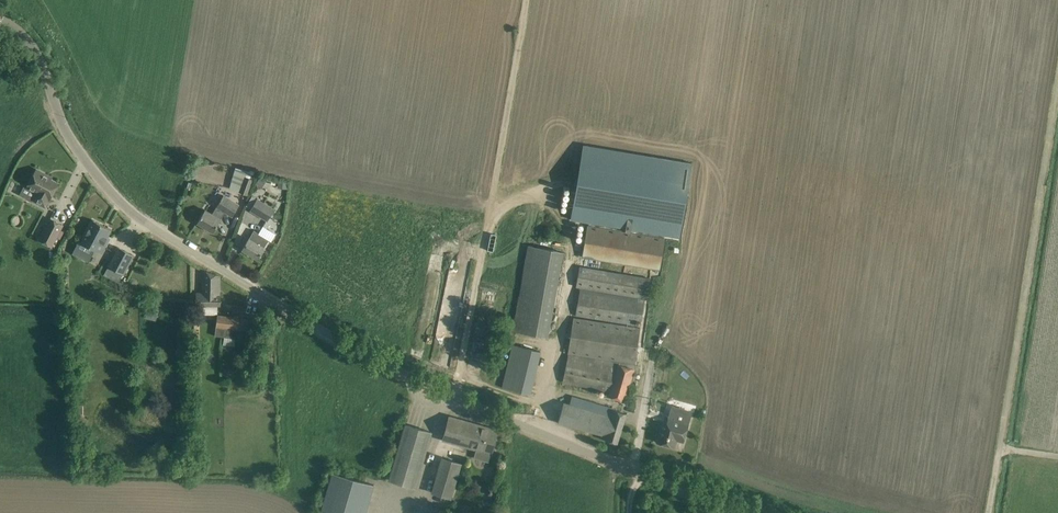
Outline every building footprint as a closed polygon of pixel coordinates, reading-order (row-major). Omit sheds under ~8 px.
[(585,146),(573,220),(680,238),(692,163),(585,146)] [(51,177),(36,169),(27,188),(36,193),(32,200),(45,207),(49,200),(58,183),(50,179),(51,177)] [(247,195),(256,173),(245,170),(243,176),(245,176),(239,192),(247,195)] [(213,232),(219,223),(221,219),(225,212),(232,216),(239,205),(223,194),(211,213),(205,210),(203,213),(197,223),(213,232)] [(252,209),(251,210),(268,221),(275,209),(258,199),(252,209)] [(52,247),(64,225),(50,217),(38,240),(52,247)] [(93,220),(81,242),(102,253),(110,238),(107,237),(111,229),(93,220)] [(665,238),(664,238),(588,225),(582,257),(660,270),(665,238)] [(249,238),(247,240),(242,250),(257,259),(263,249),(262,249),(269,239),(254,230),(249,238)] [(548,337),(564,252),(527,245),(512,331),(548,337)] [(118,247),(108,266),(123,274),(134,255),(118,247)] [(576,287),(580,288),(576,315),(642,327),(650,277),(579,266),(576,287)] [(220,277),(203,270),(202,293),(198,293),(198,305),(220,305),(220,296),(219,296),(220,277)] [(457,286),(464,288),(467,278),(460,276),(457,286)] [(145,318),(157,320),(158,310),(147,308),(145,318)] [(256,335),(258,321),(251,320),(251,319),(218,315),(215,334),(249,338),(249,334),(256,335)] [(564,382),(610,392),(608,399),(625,403),(634,366),(640,328),(573,318),(567,360),(564,382)] [(530,394),(532,384),(540,352),(512,345),(502,387),(530,394)] [(558,422),(576,428),(601,435),(600,439),(617,443),(620,433),(626,413),(615,410),(615,409),(572,397),(569,404),(564,402),(558,422)] [(667,423),(663,421),(656,442),(664,444),(664,443),(668,444),(667,445),(675,447),(677,439),(683,441),(692,411),(672,405),(668,418),(667,423)] [(72,415),(81,415),(81,407),(72,407),(72,415)] [(492,453),(495,441),(497,430),(449,417),(443,439),(480,450),(479,454),(482,454),(483,451),(492,453)] [(389,480),(415,488),(431,432),(405,424),(389,480)] [(451,498),(462,464),(442,458),(431,492),(451,498)] [(321,511),(329,512),(366,512),(374,484),(332,472),(321,511)]
